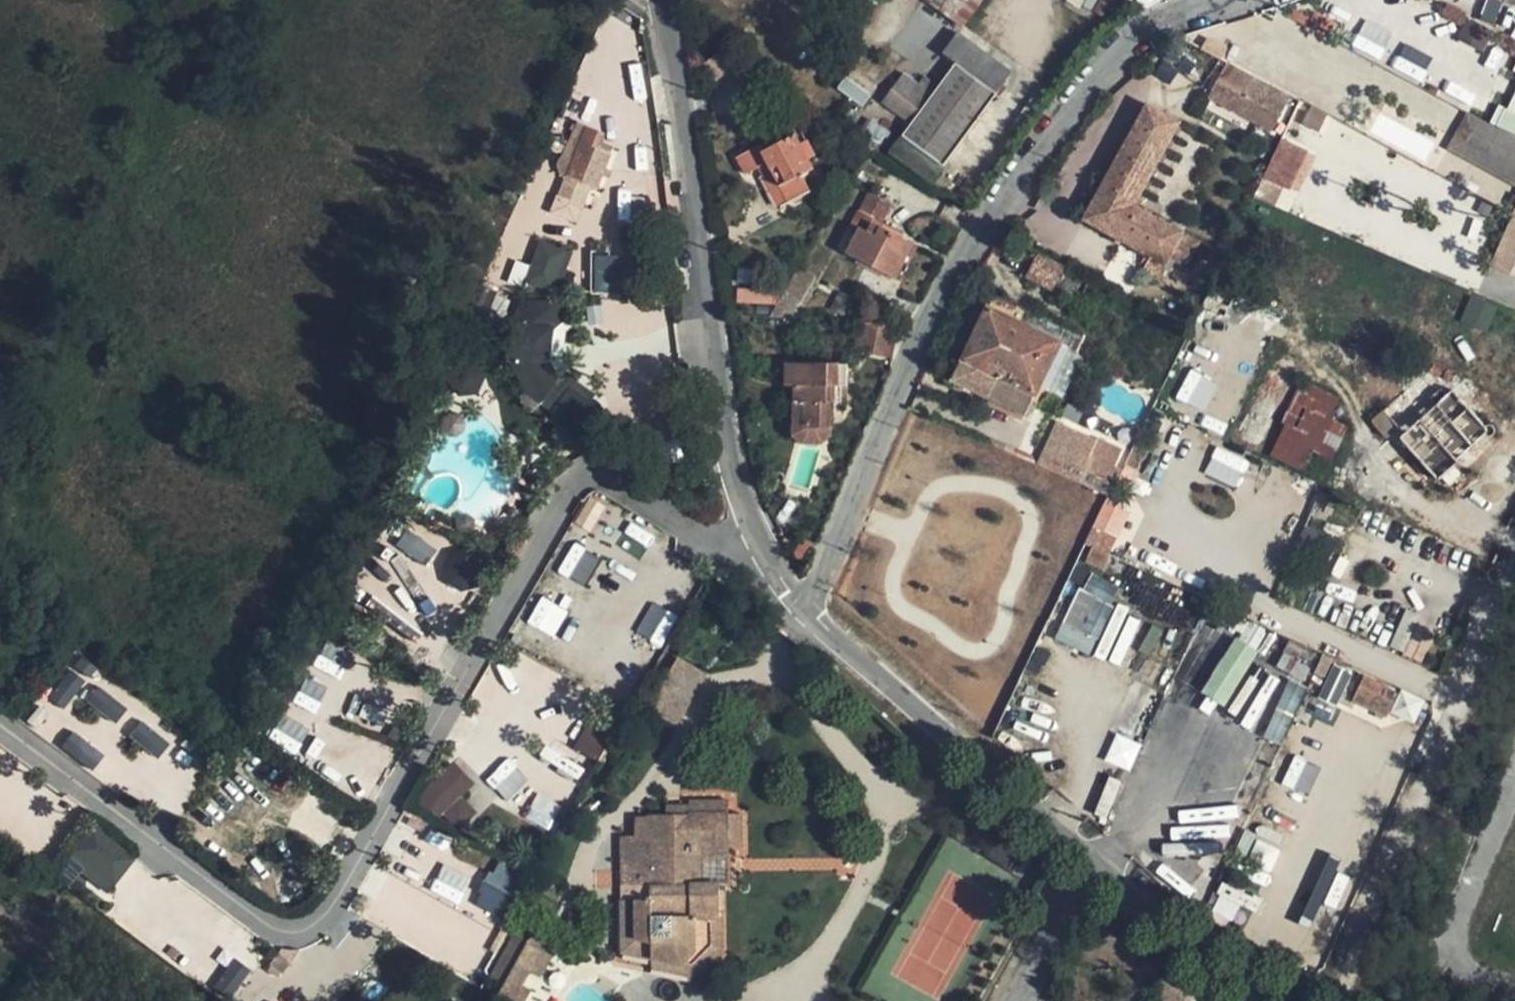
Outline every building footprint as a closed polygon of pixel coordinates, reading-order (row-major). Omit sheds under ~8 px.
[(935,2),(961,21),(976,0),(933,0),(935,2)] [(1332,16),(1326,30),(1342,39),(1350,24),(1332,16)] [(1352,47),(1378,57),(1388,29),(1362,20),(1352,47)] [(1219,43),(1213,53),(1225,59),(1230,62),(1236,50),(1219,43)] [(1413,50),(1407,67),(1423,73),(1430,57),(1413,50)] [(996,86),(955,55),(936,79),(911,114),(903,126),(945,156),(996,86)] [(1291,96),(1227,63),(1209,97),(1273,131),(1291,96)] [(601,72),(583,64),(566,99),(585,107),(601,72)] [(911,114),(936,79),(922,68),(913,80),(897,69),(880,92),(911,114)] [(1146,105),(1082,222),(1148,257),(1142,270),(1157,278),(1170,254),(1181,232),(1134,205),(1178,122),(1146,105)] [(1471,111),(1460,105),(1442,143),(1514,181),(1514,179),(1514,164),(1459,134),(1471,111)] [(884,121),(864,110),(858,123),(877,133),(884,121)] [(1471,111),(1459,134),(1514,164),(1514,135),(1471,111)] [(565,175),(586,125),(577,122),(562,157),(559,160),(557,165),(557,167),(559,171),(563,174),(565,175)] [(596,189),(610,154),(591,146),(598,131),(586,125),(565,175),(566,175),(558,196),(581,205),(589,186),(596,189)] [(891,143),(932,173),(945,156),(903,126),(891,143)] [(604,133),(598,131),(591,146),(610,154),(613,148),(600,143),(604,133)] [(804,131),(775,144),(773,140),(739,156),(747,174),(771,164),(790,206),(815,194),(804,172),(813,167),(809,159),(816,156),(804,131)] [(1289,212),(1316,153),(1281,137),(1253,195),(1289,212)] [(896,279),(914,245),(885,230),(898,207),(875,195),(858,227),(866,230),(852,256),(896,279)] [(581,205),(558,196),(552,212),(574,221),(581,205)] [(1492,265),(1512,273),(1514,264),(1514,206),(1492,265)] [(1195,240),(1181,232),(1170,254),(1184,261),(1195,240)] [(531,267),(530,266),(521,287),(550,290),(565,250),(540,241),(531,267)] [(638,272),(594,272),(594,291),(657,292),(657,245),(638,245),(638,272)] [(572,253),(565,250),(550,290),(550,292),(570,292),(570,278),(563,278),(572,253)] [(1036,253),(1024,276),(1049,290),(1053,284),(1061,267),(1036,253)] [(521,287),(530,266),(516,261),(508,282),(521,287)] [(1061,267),(1053,284),(1077,298),(1073,306),(1086,313),(1100,288),(1061,267)] [(795,293),(783,315),(800,317),(808,300),(817,280),(803,273),(795,293)] [(485,324),(498,291),(486,287),(473,320),(485,324)] [(782,289),(746,288),(746,303),(782,304),(782,289)] [(512,297),(498,291),(482,331),(496,336),(512,297)] [(546,360),(547,353),(550,353),(552,350),(554,340),(552,336),(550,336),(551,328),(567,315),(566,301),(520,301),(511,322),(506,355),(527,392),(556,414),(550,421),(561,429),(567,421),(590,438),(597,429),(590,425),(595,422),(599,417),(600,411),(599,407),(593,401),(591,400),(590,400),(588,402),(556,378),(546,360)] [(954,379),(1026,415),(1061,341),(990,305),(954,379)] [(574,324),(567,315),(551,328),(550,336),(552,336),(554,340),(552,350),(550,353),(547,353),(546,360),(556,378),(588,402),(590,400),(591,400),(593,396),(576,383),(578,380),(564,369),(560,361),(565,332),(574,324)] [(892,329),(869,323),(863,351),(886,355),(892,329)] [(471,345),(466,346),(470,366),(479,386),(483,377),(473,363),(471,345)] [(452,372),(451,372),(447,383),(459,394),(476,392),(479,386),(470,366),(466,346),(464,346),(466,363),(456,364),(452,372)] [(805,425),(829,426),(831,400),(840,400),(841,385),(847,385),(847,364),(788,363),(786,384),(796,384),(796,399),(806,398),(805,425)] [(1439,480),(1461,462),(1458,459),(1486,434),(1493,440),(1497,441),(1500,439),(1503,436),(1505,433),(1505,431),(1505,429),(1504,427),(1503,424),(1501,422),(1496,420),(1492,421),(1488,423),(1457,386),(1451,392),(1430,368),(1388,409),(1407,431),(1401,437),(1439,480)] [(1189,370),(1177,398),(1204,409),(1216,382),(1189,370)] [(1272,457),(1324,482),(1349,426),(1335,420),(1343,400),(1303,381),(1288,412),(1283,424),(1287,426),(1273,453),(1272,457)] [(1057,422),(1037,464),(1078,483),(1085,486),(1109,497),(1129,457),(1057,422)] [(1204,473),(1237,487),(1249,459),(1216,445),(1204,473)] [(559,573),(586,583),(597,554),(571,544),(559,573)] [(1109,554),(1091,546),(1084,561),(1102,570),(1109,554)] [(1133,599),(1084,577),(1055,638),(1104,661),(1133,599)] [(1182,597),(1176,611),(1189,617),(1194,603),(1182,597)] [(538,600),(531,624),(544,628),(552,605),(538,600)] [(657,638),(667,610),(649,603),(639,631),(657,638)] [(370,664),(317,633),(283,690),(317,710),(338,674),(358,685),(370,664)] [(1199,691),(1222,706),(1259,651),(1236,636),(1199,691)] [(63,709),(85,682),(69,669),(47,697),(63,709)] [(1256,730),(1276,680),(1263,675),(1243,725),(1256,730)] [(1354,691),(1380,703),(1387,689),(1361,676),(1354,691)] [(1284,680),(1265,737),(1283,744),(1302,686),(1284,680)] [(84,698),(116,722),(126,709),(94,685),(84,698)] [(1391,708),(1398,693),(1387,689),(1380,703),(1391,708)] [(156,759),(168,746),(142,721),(130,735),(156,759)] [(72,732),(62,745),(90,768),(101,755),(72,732)] [(575,746),(594,758),(603,745),(584,732),(575,746)] [(1104,760),(1128,770),(1139,744),(1115,734),(1104,760)] [(486,780),(507,800),(527,779),(506,759),(486,780)] [(418,803),(461,831),(475,809),(461,800),(474,779),(445,760),(418,803)] [(728,802),(688,802),(689,807),(666,807),(666,815),(728,815),(728,802)] [(692,885),(691,848),(739,847),(739,817),(741,817),(741,815),(644,816),(644,818),(638,818),(637,837),(622,838),(623,952),(656,959),(667,970),(668,970),(676,963),(682,964),(693,976),(694,976),(720,949),(719,885),(692,885)] [(94,826),(67,864),(110,893),(136,855),(94,826)] [(1314,918),(1339,861),(1328,856),(1303,913),(1314,918)] [(495,859),(474,902),(500,915),(521,872),(495,859)] [(529,935),(517,929),(490,978),(501,984),(529,935)] [(496,999),(499,1000),(525,1000),(531,990),(523,985),(530,973),(538,977),(551,955),(541,950),(547,941),(532,933),(527,943),(528,944),(496,999)] [(215,987),(231,997),(249,970),(233,960),(215,987)]
